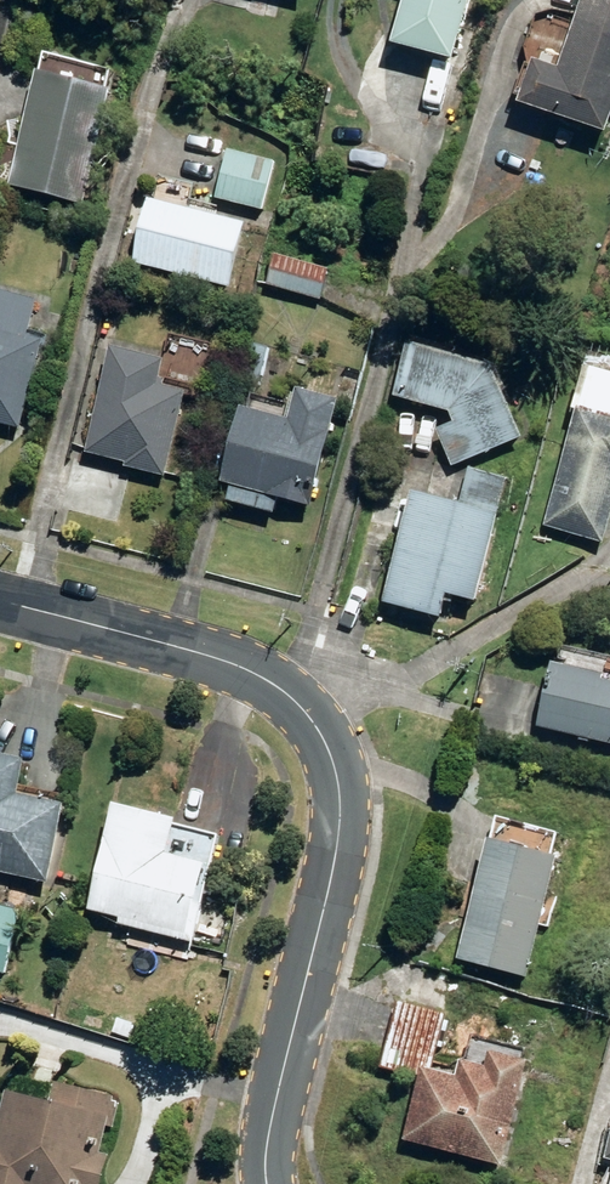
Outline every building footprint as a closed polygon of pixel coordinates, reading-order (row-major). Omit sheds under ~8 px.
[(458,59),(473,0),(408,0),(396,43),(458,59)] [(585,5),(609,13),(609,0),(587,0),(585,5)] [(609,131),(609,13),(585,5),(564,67),(539,58),(524,105),(609,133),(609,131)] [(12,186),(84,205),(114,90),(42,71),(12,186)] [(218,198),(264,210),(276,161),(230,150),(218,198)] [(188,276),(233,287),(249,222),(152,199),(136,263),(177,274),(177,277),(187,279),(188,276)] [(270,285),(322,301),(331,270),(279,254),(270,285)] [(22,430),(46,343),(0,329),(0,424),(22,430)] [(236,383),(262,389),(273,349),(246,341),(236,383)] [(441,431),(456,466),(525,438),(496,366),(412,343),(398,395),(453,412),(458,424),(441,431)] [(125,467),(167,478),(189,393),(162,386),(168,361),(115,346),(87,454),(126,463),(125,467)] [(579,407),(609,416),(609,372),(591,366),(579,407)] [(246,410),(226,483),(315,508),(345,403),(303,391),(294,423),(246,410)] [(582,410),(547,527),(608,545),(609,538),(609,418),(582,410)] [(388,605),(446,621),(453,594),(481,602),(505,514),(418,492),(388,605)] [(609,743),(609,681),(606,680),(607,676),(557,664),(542,727),(609,743)] [(51,884),(68,808),(22,798),(30,763),(0,756),(0,873),(51,884)] [(122,925),(193,943),(221,837),(119,810),(93,912),(123,920),(122,925)] [(459,962),(529,981),(563,858),(494,839),(459,962)] [(5,975),(21,913),(0,907),(0,974),(5,975)] [(10,1004),(19,1008),(23,996),(14,993),(10,1004)] [(408,1142),(507,1168),(535,1063),(497,1052),(493,1068),(469,1061),(465,1078),(434,1071),(449,1016),(399,1004),(382,1067),(425,1079),(408,1142)] [(112,1157),(103,1155),(111,1128),(115,1129),(121,1106),(115,1104),(116,1100),(59,1084),(53,1105),(11,1094),(0,1134),(0,1183),(105,1183),(112,1157)]
